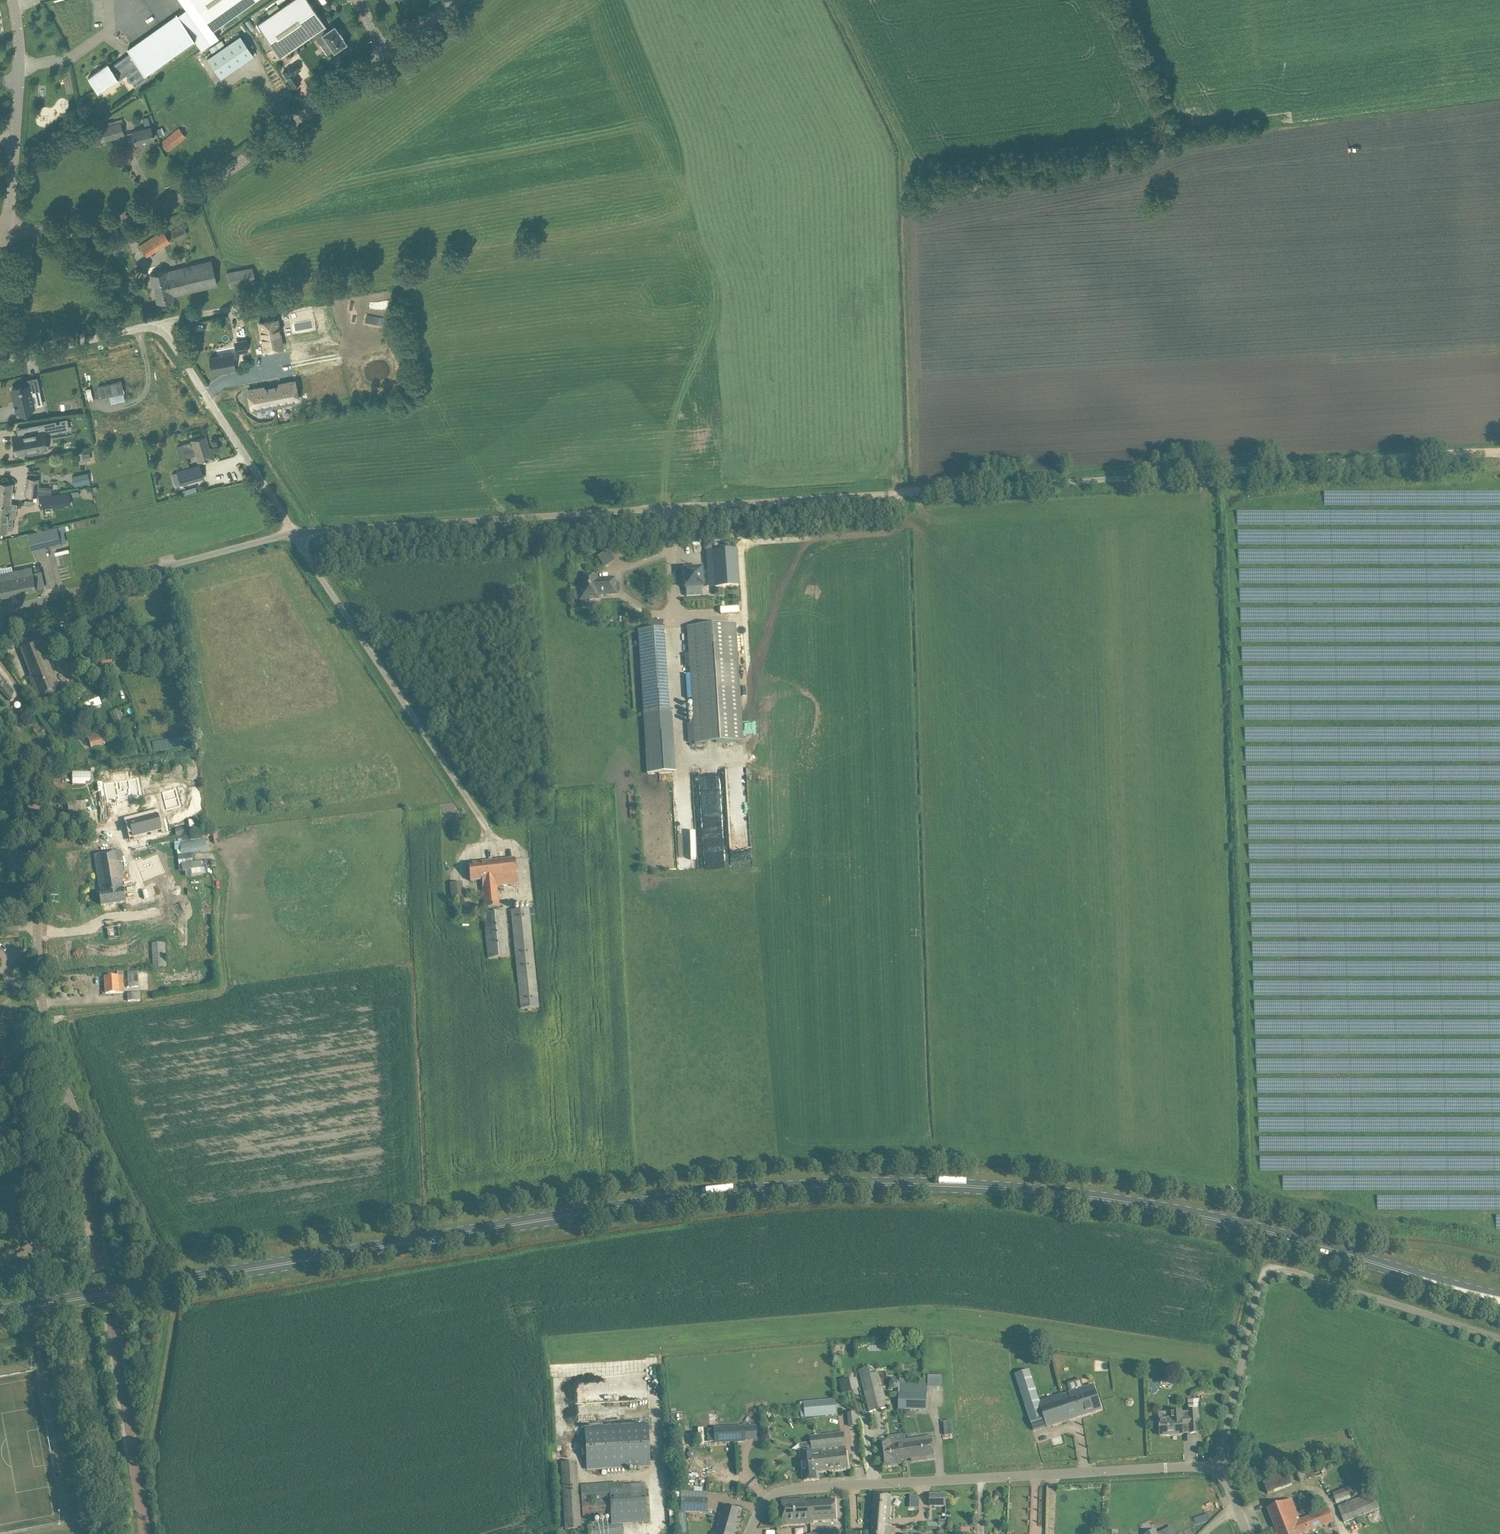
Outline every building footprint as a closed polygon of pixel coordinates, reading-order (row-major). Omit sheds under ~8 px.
[(184,6),(186,9),(210,43),(218,37),(212,28),(213,28),(252,0),(180,0),(184,6)] [(334,25),(327,30),(324,26),(326,24),(309,0),(291,0),(257,23),(280,56),(316,31),(319,36),(316,38),(321,44),(327,40),(334,51),(341,46),(342,47),(346,44),(345,43),(346,42),(342,36),(343,36),(339,30),(338,31),(334,25)] [(108,63),(88,77),(100,93),(101,93),(98,89),(102,87),(105,85),(106,87),(112,83),(110,81),(117,76),(119,80),(120,79),(118,76),(125,71),(127,74),(135,86),(148,77),(145,72),(194,38),(202,49),(208,44),(210,43),(186,9),(180,13),(178,15),(178,14),(128,50),(130,52),(137,62),(131,67),(123,57),(110,66),(108,63)] [(240,34),(207,57),(221,77),(254,55),(240,34)] [(296,76),(288,82),(293,88),(301,82),(296,76)] [(150,126),(147,117),(143,118),(145,127),(132,131),(133,133),(136,143),(154,138),(151,128),(150,126)] [(106,141),(125,135),(121,121),(102,127),(106,141)] [(160,142),(167,150),(185,135),(179,127),(160,142)] [(175,239),(187,233),(183,225),(171,231),(175,239)] [(140,245),(146,256),(170,241),(163,230),(140,245)] [(166,271),(166,269),(150,273),(158,302),(173,298),(173,295),(217,284),(211,260),(166,271)] [(227,272),(230,287),(256,282),(254,272),(252,266),(227,272)] [(275,320),(258,323),(263,351),(281,347),(275,320)] [(209,357),(212,372),(220,370),(220,372),(236,369),(233,353),(209,357)] [(40,390),(37,376),(23,380),(24,380),(25,386),(12,389),(15,404),(14,404),(15,405),(16,405),(16,407),(15,407),(15,408),(16,407),(17,411),(33,407),(30,392),(38,390),(40,390)] [(101,397),(124,392),(122,380),(98,386),(101,397)] [(277,386),(270,388),(273,407),(282,406),(282,402),(296,399),(293,382),(277,384),(277,386)] [(262,387),(246,390),(249,408),(263,405),(264,409),(273,407),(270,388),(262,389),(262,387)] [(17,441),(14,441),(16,448),(18,448),(19,453),(35,450),(36,453),(44,451),(43,445),(45,444),(44,434),(69,429),(67,419),(68,418),(67,418),(59,419),(60,422),(57,423),(56,420),(28,425),(29,433),(16,435),(17,441)] [(192,441),(183,444),(185,451),(195,449),(196,454),(197,457),(198,461),(204,459),(205,461),(215,458),(211,447),(209,448),(205,436),(200,437),(196,439),(192,440),(192,441)] [(177,471),(172,473),(176,485),(180,483),(181,484),(204,477),(200,464),(177,471)] [(75,486),(90,482),(88,472),(72,475),(75,486)] [(38,481),(38,479),(28,478),(26,494),(34,495),(33,501),(36,501),(37,495),(51,492),(52,487),(42,486),(43,481),(38,481)] [(2,530),(7,531),(7,529),(9,517),(13,517),(15,517),(16,508),(17,503),(10,503),(12,483),(10,483),(9,480),(1,479),(0,481),(0,530),(2,530)] [(68,492),(38,496),(40,508),(70,504),(68,492)] [(43,508),(44,516),(52,515),(51,507),(43,508)] [(65,543),(60,525),(27,533),(32,551),(39,549),(38,547),(53,543),(53,546),(65,543)] [(738,548),(714,550),(717,586),(741,584),(738,548)] [(607,550),(597,557),(604,566),(614,559),(607,550)] [(44,586),(41,570),(33,572),(32,565),(0,572),(0,596),(36,589),(36,588),(44,586)] [(701,569),(684,570),(685,588),(686,596),(702,595),(702,587),(703,587),(701,569)] [(596,577),(579,578),(580,592),(580,599),(580,600),(581,600),(582,608),(590,607),(589,599),(598,599),(598,595),(616,594),(615,591),(615,583),(615,578),(597,580),(596,577)] [(55,617),(70,613),(68,607),(53,611),(55,617)] [(687,627),(695,744),(743,741),(735,624),(687,627)] [(638,630),(644,715),(669,713),(663,628),(638,630)] [(28,677),(38,701),(61,692),(40,641),(20,649),(31,676),(28,677)] [(0,662),(0,689),(11,701),(24,690),(0,662)] [(92,679),(70,688),(73,697),(86,692),(93,711),(103,707),(92,679)] [(91,748),(106,743),(102,732),(87,736),(91,748)] [(138,778),(104,783),(107,801),(119,799),(119,797),(129,795),(129,798),(141,796),(138,778)] [(176,789),(162,792),(167,810),(180,806),(176,789)] [(157,814),(128,821),(132,837),(161,829),(157,814)] [(193,833),(192,828),(189,829),(188,826),(175,829),(176,837),(190,834),(190,833),(193,833)] [(179,853),(206,852),(206,839),(179,839),(179,853)] [(122,850),(92,854),(99,906),(124,902),(123,890),(122,890),(118,862),(123,861),(122,850)] [(157,854),(136,863),(144,881),(165,872),(157,854)] [(515,859),(468,864),(470,881),(482,879),(486,908),(499,906),(498,899),(497,886),(518,883),(515,859)] [(463,889),(451,890),(451,897),(464,895),(463,889)] [(529,908),(510,910),(520,1009),(539,1007),(530,920),(530,915),(533,914),(533,909),(529,909),(529,908)] [(482,914),(487,959),(509,957),(504,911),(482,914)] [(152,976),(175,974),(174,955),(164,956),(151,957),(152,976)] [(128,972),(128,987),(139,987),(138,978),(147,978),(147,970),(128,972)] [(105,977),(106,993),(124,992),(123,972),(117,972),(118,976),(105,977)] [(140,1001),(140,993),(128,994),(128,1002),(140,1001)] [(870,1368),(859,1371),(870,1412),(887,1408),(878,1373),(872,1374),(870,1368)] [(1047,1426),(1047,1427),(1102,1409),(1099,1400),(1094,1384),(1062,1394),(1062,1393),(1039,1400),(1029,1370),(1015,1374),(1029,1416),(1033,1430),(1047,1426)] [(928,1383),(898,1382),(898,1409),(904,1409),(911,1409),(927,1410),(928,1383)] [(834,1399),(805,1402),(806,1417),(836,1414),(834,1399)] [(1172,1420),(1159,1421),(1160,1426),(1160,1436),(1183,1434),(1183,1426),(1188,1425),(1188,1434),(1199,1433),(1198,1410),(1197,1410),(1199,1399),(1188,1400),(1189,1411),(1188,1411),(1187,1411),(1187,1413),(1182,1413),(1182,1412),(1172,1412),(1172,1419),(1172,1420)] [(848,1426),(858,1425),(858,1412),(847,1413),(848,1426)] [(951,1420),(944,1420),(944,1435),(952,1434),(951,1420)] [(587,1470),(651,1467),(648,1423),(584,1427),(587,1470)] [(742,1426),(714,1428),(715,1442),(743,1440),(742,1426)] [(802,1454),(801,1454),(803,1471),(804,1481),(820,1479),(820,1478),(819,1478),(819,1474),(819,1472),(821,1472),(849,1469),(849,1464),(848,1459),(845,1434),(817,1437),(810,1438),(811,1442),(812,1452),(802,1454)] [(555,1445),(568,1445),(568,1435),(555,1435),(555,1445)] [(935,1458),(932,1441),(932,1437),(905,1441),(906,1459),(912,1458),(912,1462),(935,1458)] [(895,1465),(902,1464),(901,1459),(906,1459),(905,1441),(890,1443),(890,1442),(878,1443),(881,1468),(895,1466),(895,1465)] [(565,1530),(580,1529),(576,1461),(560,1462),(565,1530)] [(1325,1463),(1311,1467),(1314,1477),(1328,1473),(1325,1463)] [(1286,1473),(1263,1481),(1268,1494),(1278,1491),(1291,1485),(1286,1473)] [(582,1516),(610,1514),(610,1521),(587,1525),(588,1533),(622,1533),(621,1525),(646,1523),(645,1483),(609,1485),(581,1487),(582,1516)] [(1336,1501),(1359,1492),(1355,1484),(1333,1493),(1336,1501)] [(1360,1497),(1338,1506),(1339,1511),(1344,1523),(1360,1516),(1379,1508),(1372,1492),(1360,1497)] [(930,1494),(930,1506),(946,1506),(946,1494),(930,1494)] [(890,1519),(892,1496),(874,1495),(871,1525),(887,1526),(887,1524),(887,1518),(890,1519)] [(915,1496),(910,1496),(911,1508),(919,1508),(919,1500),(915,1496)] [(707,1513),(708,1499),(681,1498),(681,1512),(707,1513)] [(805,1501),(805,1499),(782,1500),(783,1525),(810,1524),(809,1501),(805,1501)] [(814,1521),(837,1519),(836,1499),(809,1501),(810,1524),(814,1523),(814,1521)] [(1267,1509),(1278,1533),(1304,1533),(1334,1522),(1329,1508),(1300,1520),(1292,1499),(1267,1509)] [(725,1504),(714,1533),(734,1533),(737,1523),(735,1523),(737,1517),(739,1517),(741,1509),(732,1506),(725,1504)] [(887,1524),(887,1526),(871,1525),(871,1533),(892,1533),(893,1525),(887,1524)]
